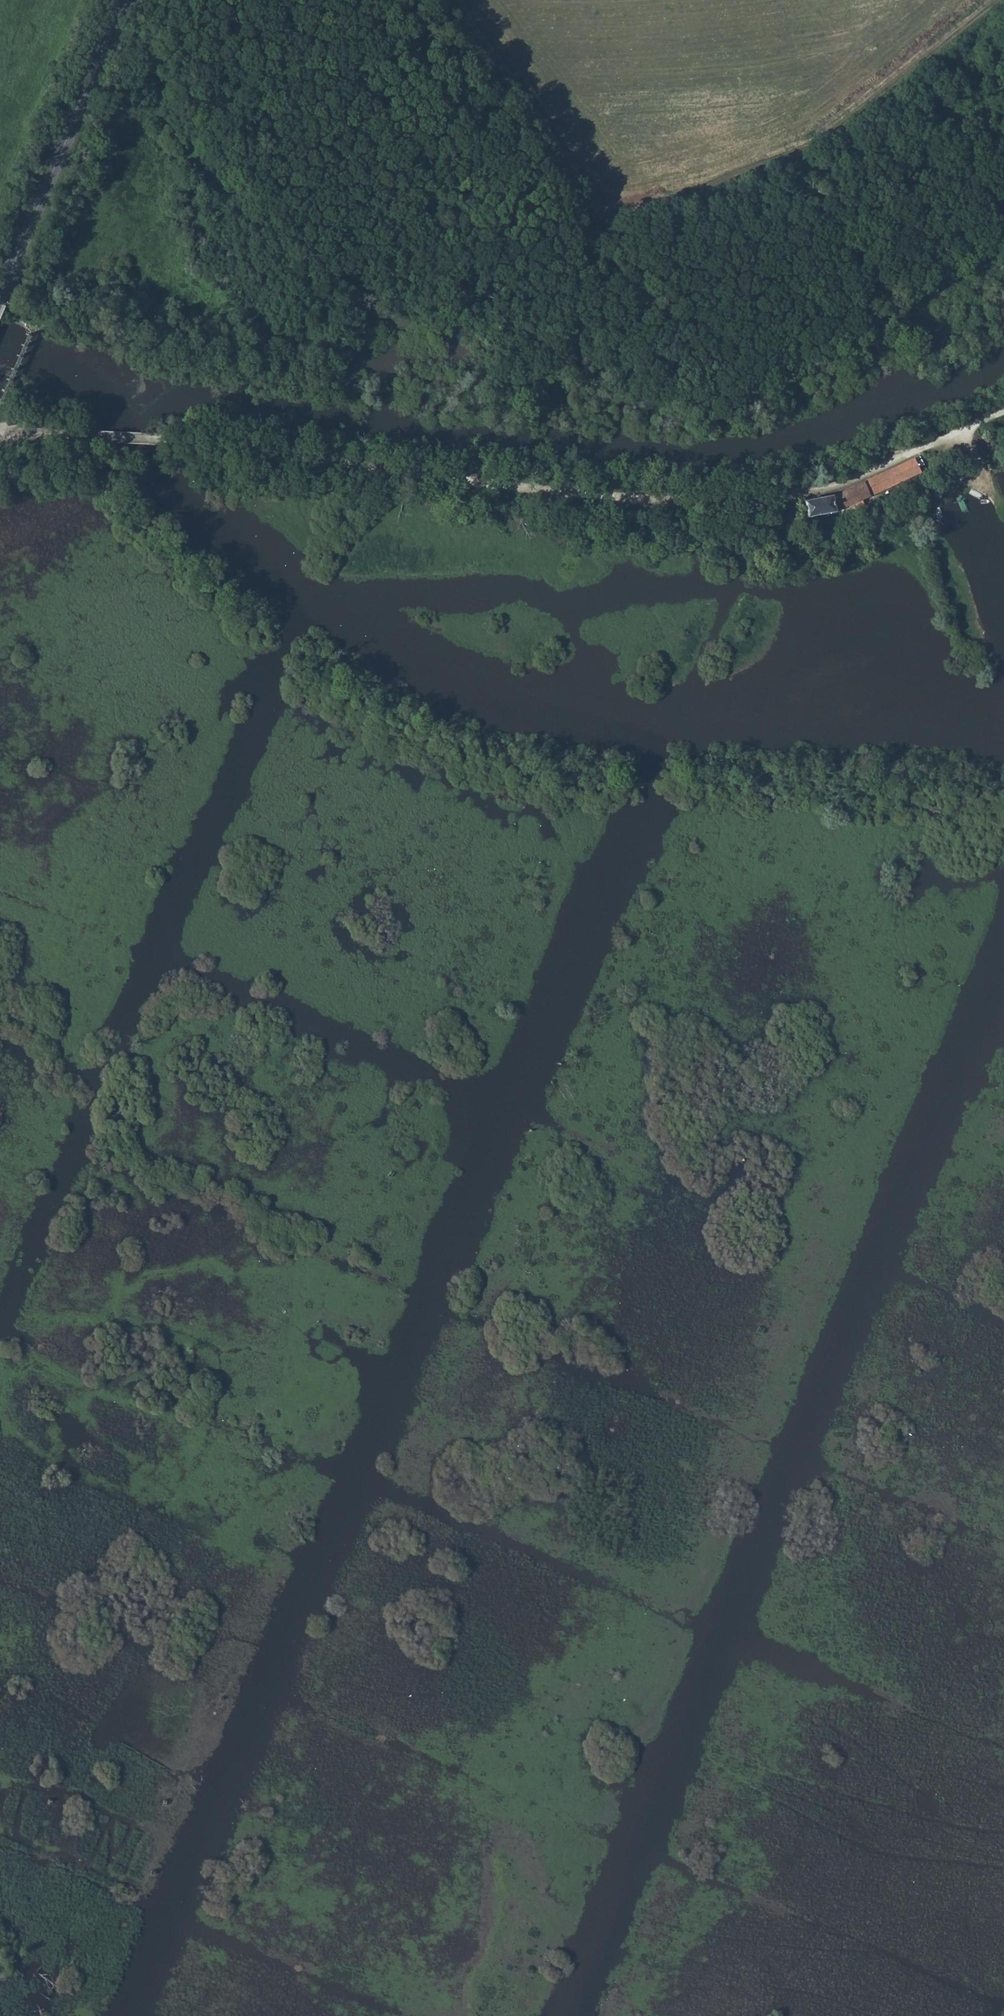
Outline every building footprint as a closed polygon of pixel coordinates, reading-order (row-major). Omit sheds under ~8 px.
[(230,458),(215,457),(216,465),(230,466),(230,458)] [(914,458),(864,482),(870,496),(921,473),(914,458)] [(864,482),(833,496),(837,511),(854,503),(857,508),(865,505),(863,499),(870,496),(864,482)] [(833,496),(805,501),(807,517),(837,511),(833,496)]
